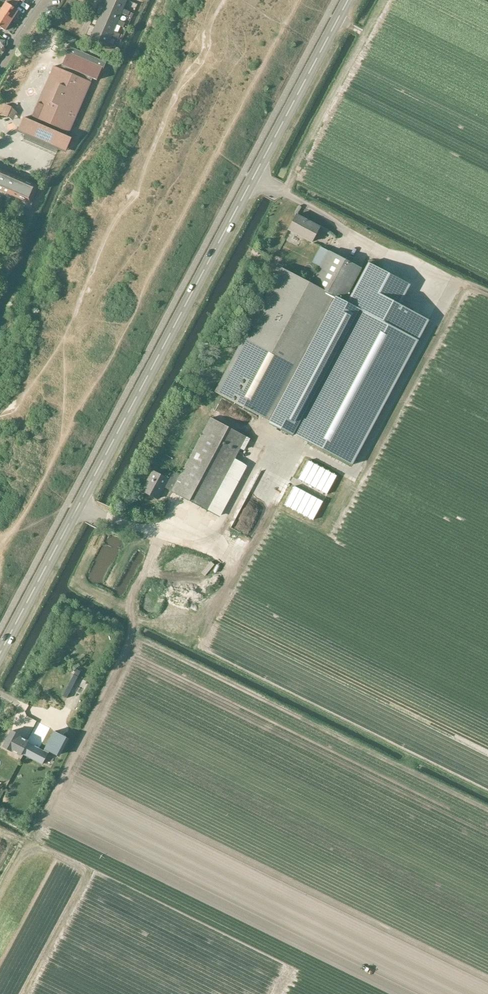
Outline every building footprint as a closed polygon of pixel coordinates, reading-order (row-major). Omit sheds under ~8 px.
[(11,0),(9,0),(7,3),(6,2),(2,9),(0,8),(0,13),(12,21),(19,10),(15,8),(18,4),(11,0)] [(121,13),(128,16),(130,12),(123,9),(127,0),(107,0),(106,4),(122,11),(121,13)] [(101,15),(117,23),(116,25),(123,28),(125,24),(118,21),(121,13),(122,11),(106,4),(101,15)] [(5,31),(12,21),(0,13),(0,27),(5,31)] [(96,27),(112,34),(111,36),(118,39),(119,37),(120,35),(113,32),(116,25),(117,23),(101,15),(96,27)] [(108,43),(111,36),(112,34),(96,27),(91,38),(107,45),(106,47),(113,50),(115,46),(108,43)] [(91,82),(92,78),(98,80),(105,63),(71,48),(63,65),(62,69),(54,66),(32,116),(34,117),(32,121),(24,117),(18,130),(25,134),(23,137),(57,152),(59,148),(65,151),(72,138),(66,135),(68,132),(69,132),(92,83),(91,82)] [(6,105),(2,114),(8,117),(12,107),(6,105)] [(38,186),(0,170),(0,189),(30,202),(38,186)] [(297,215),(289,230),(313,242),(321,228),(297,215)] [(244,340),(216,393),(270,421),(268,423),(269,424),(270,422),(293,434),(292,436),(293,434),(352,465),(415,347),(416,348),(416,347),(415,347),(429,320),(400,305),(403,280),(369,263),(349,300),(346,298),(362,269),(329,251),(311,284),(282,267),(243,339),(244,340)] [(158,499),(164,487),(172,491),(220,517),(247,465),(235,459),(240,448),(244,450),(251,439),(211,418),(181,475),(172,471),(168,479),(153,471),(143,491),(158,499)] [(78,677),(74,674),(63,696),(67,698),(78,677)] [(38,721),(28,740),(21,736),(11,730),(3,746),(12,751),(21,756),(22,753),(43,764),(48,753),(44,751),(40,748),(51,728),(38,721)] [(55,731),(44,751),(48,753),(49,751),(57,755),(67,738),(55,731)]
